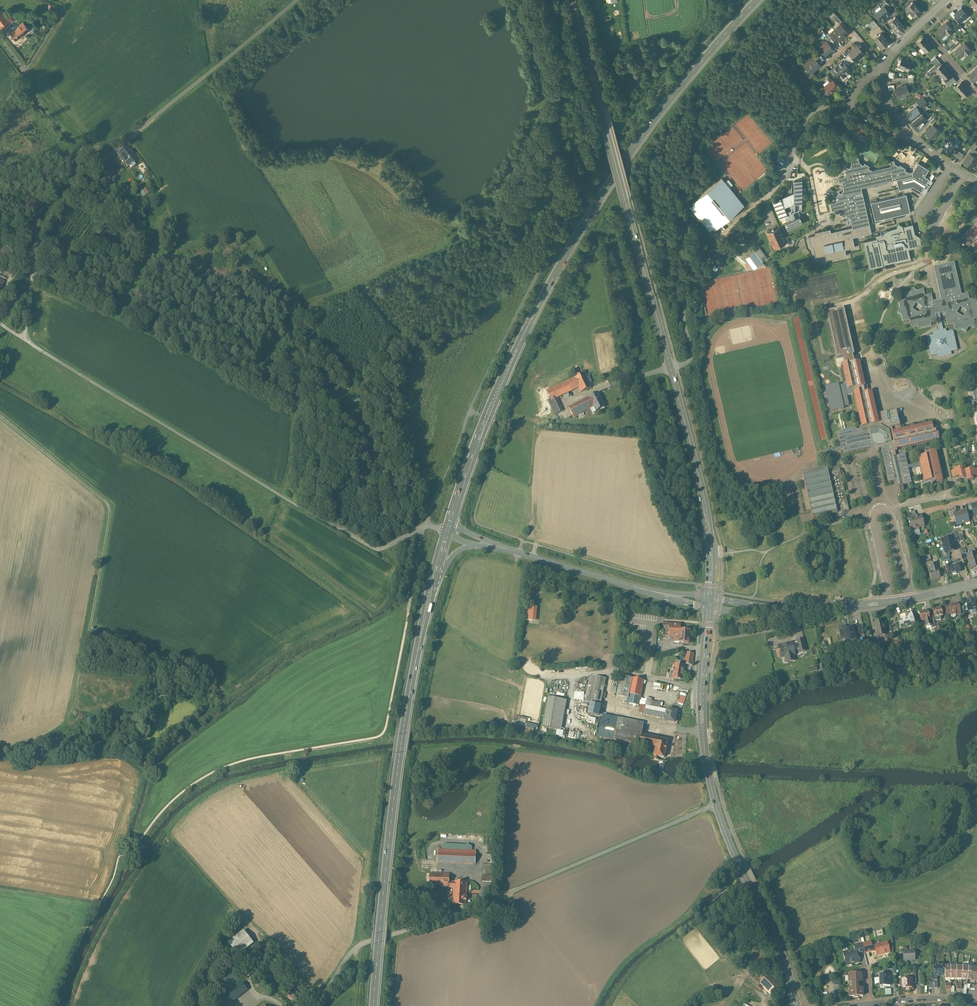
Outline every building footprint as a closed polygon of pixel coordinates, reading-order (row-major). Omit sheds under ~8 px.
[(920,11),(912,1),(906,7),(914,16),(920,11)] [(890,13),(883,5),(875,13),(881,20),(890,13)] [(3,13),(0,16),(0,30),(13,21),(9,16),(7,18),(3,13)] [(842,21),(836,15),(833,17),(839,24),(842,21)] [(903,25),(895,16),(889,21),(897,31),(903,25)] [(946,22),(936,31),(942,37),(948,32),(949,34),(953,30),(951,28),(952,28),(946,22)] [(23,23),(10,32),(16,40),(28,30),(23,23)] [(870,24),(869,23),(866,26),(871,31),(874,29),(870,24)] [(848,32),(840,24),(835,29),(842,37),(848,32)] [(43,37),(34,29),(32,31),(40,40),(43,37)] [(842,37),(835,29),(829,33),(837,42),(842,37)] [(889,42),(881,33),(874,38),(882,48),(889,42)] [(932,47),(923,37),(917,43),(926,52),(932,47)] [(826,41),(823,44),(823,46),(820,48),(820,49),(825,55),(830,50),(829,50),(832,48),(826,41)] [(965,42),(955,51),(961,58),(966,53),(970,49),(971,49),(965,42)] [(854,49),(849,54),(854,60),(858,57),(860,57),(863,54),(863,53),(862,53),(863,53),(857,45),(853,49),(854,49)] [(854,60),(849,54),(844,58),(850,64),(854,60)] [(820,65),(813,56),(803,64),(810,71),(811,73),(812,71),(820,65)] [(912,62),(901,57),(897,66),(907,71),(912,62)] [(851,70),(842,60),(840,62),(839,61),(837,64),(846,74),(851,70)] [(846,74),(837,64),(834,66),(832,69),(840,79),(846,74)] [(950,73),(941,64),(937,67),(935,69),(944,79),(950,73)] [(935,65),(928,71),(930,73),(933,71),(935,69),(937,67),(935,65)] [(968,75),(974,82),(976,79),(976,67),(968,75)] [(832,80),(824,87),(829,93),(830,93),(831,93),(834,90),(834,89),(838,86),(835,82),(834,83),(832,80)] [(961,81),(955,87),(964,97),(970,91),(961,81)] [(905,84),(895,88),(899,98),(909,93),(905,84)] [(923,96),(917,101),(922,108),(929,102),(930,103),(932,101),(927,97),(925,99),(923,96)] [(922,114),(916,107),(907,114),(913,121),(922,114)] [(858,124),(854,129),(872,140),(875,135),(858,124)] [(940,131),(932,125),(924,133),(932,140),(940,131)] [(958,145),(950,139),(943,149),(951,154),(958,145)] [(976,145),(972,142),(969,146),(974,150),(976,145)] [(127,146),(117,153),(120,156),(121,156),(125,162),(124,162),(127,166),(137,160),(127,146)] [(969,153),(963,162),(971,168),(976,159),(976,158),(969,153)] [(872,170),(868,168),(869,166),(864,163),(863,165),(859,162),(858,157),(850,158),(851,164),(849,168),(847,166),(844,171),(846,172),(843,176),(838,178),(839,182),(846,180),(846,183),(842,183),(844,189),(841,193),(839,192),(836,196),(838,198),(835,202),(830,203),(832,210),(837,209),(841,212),(840,214),(845,217),(846,215),(850,217),(852,227),(852,229),(869,225),(861,187),(892,180),(890,174),(889,174),(888,167),(872,170)] [(909,172),(905,170),(906,168),(899,164),(898,166),(894,163),(894,160),(890,161),(891,166),(888,167),(889,174),(890,174),(892,180),(896,179),(899,190),(913,186),(921,192),(924,188),(926,189),(929,185),(926,183),(929,179),(924,176),(929,169),(918,163),(912,172),(909,172)] [(108,168),(107,167),(102,171),(109,178),(113,174),(111,171),(114,167),(112,164),(108,168)] [(744,205),(721,178),(692,202),(694,203),(690,207),(695,213),(709,231),(713,228),(714,229),(744,205)] [(791,194),(785,196),(780,199),(780,198),(773,201),(780,217),(784,215),(787,222),(785,222),(787,229),(802,223),(799,216),(795,218),(793,212),(794,211),(795,211),(795,203),(801,203),(801,180),(794,181),(794,193),(791,194)] [(906,194),(871,202),(875,220),(910,212),(906,194)] [(964,234),(976,248),(976,223),(964,234)] [(896,228),(883,231),(884,233),(876,235),(876,238),(863,241),(869,268),(883,265),(883,264),(895,262),(910,259),(908,249),(921,246),(920,242),(922,239),(914,234),(912,224),(903,226),(899,224),(896,228)] [(852,227),(831,232),(830,229),(814,232),(815,235),(808,236),(810,247),(813,246),(815,257),(816,257),(815,256),(820,255),(820,256),(820,255),(824,254),(826,260),(826,258),(831,257),(831,258),(831,257),(835,256),(836,257),(836,256),(840,255),(840,256),(841,256),(841,255),(845,254),(845,255),(846,255),(845,249),(855,247),(852,237),(871,233),(869,225),(852,229),(852,227)] [(779,227),(767,232),(767,233),(774,248),(788,241),(786,237),(784,238),(783,235),(779,227)] [(5,246),(3,246),(1,247),(0,248),(0,258),(1,259),(3,260),(4,260),(5,260),(6,260),(8,259),(9,259),(9,258),(10,258),(11,257),(11,256),(12,255),(12,254),(12,253),(12,252),(12,251),(11,250),(11,249),(10,248),(9,247),(8,247),(8,246),(6,246),(5,246)] [(759,263),(752,253),(746,258),(748,261),(750,260),(754,264),(757,262),(759,264),(759,263)] [(940,313),(944,312),(948,325),(954,324),(955,330),(962,329),(966,331),(969,328),(975,326),(974,320),(976,319),(976,305),(976,304),(976,298),(969,299),(968,293),(961,294),(955,262),(933,267),(941,299),(933,301),(931,294),(924,296),(923,289),(916,291),(912,288),(910,292),(904,293),(905,300),(898,301),(900,308),(897,312),(902,315),(902,321),(909,320),(910,326),(917,325),(918,328),(931,325),(931,322),(937,321),(939,331),(933,332),(933,335),(927,336),(931,355),(937,354),(938,357),(951,354),(950,351),(957,349),(952,331),(946,332),(946,330),(943,330),(940,313)] [(861,391),(864,390),(863,386),(865,386),(860,361),(850,363),(850,362),(841,364),(841,366),(842,368),(843,368),(846,384),(847,389),(852,388),(853,392),(861,390),(861,391)] [(586,375),(576,380),(580,389),(582,393),(592,389),(586,375)] [(576,380),(548,392),(551,400),(552,401),(558,399),(580,389),(576,380)] [(847,389),(846,384),(838,386),(838,385),(826,387),(831,411),(843,409),(843,407),(849,406),(847,396),(853,395),(853,394),(853,392),(852,388),(847,389)] [(866,390),(864,390),(861,391),(861,390),(853,392),(853,394),(853,395),(853,396),(854,396),(861,427),(859,427),(860,429),(856,429),(856,428),(836,432),(839,447),(842,446),(844,453),(869,448),(869,446),(870,446),(875,449),(880,449),(887,481),(898,479),(899,485),(911,483),(908,468),(907,465),(905,453),(896,455),(895,451),(897,450),(896,448),(935,440),(935,442),(938,441),(939,439),(937,431),(936,432),(935,427),(932,428),(931,422),(899,429),(898,424),(888,426),(884,424),(883,417),(884,417),(884,413),(877,414),(872,391),(866,392),(866,390)] [(605,408),(599,394),(590,398),(594,407),(596,412),(605,408)] [(590,398),(570,408),(574,417),(591,409),(594,407),(590,398)] [(564,411),(558,399),(552,401),(551,400),(549,401),(555,415),(564,411)] [(619,418),(618,418),(616,419),(615,419),(615,420),(614,420),(614,421),(613,422),(613,423),(613,424),(613,425),(613,426),(613,427),(614,428),(615,429),(615,430),(616,430),(617,431),(618,431),(620,431),(621,431),(622,431),(622,430),(623,430),(624,429),(625,429),(625,428),(625,427),(626,426),(626,425),(626,424),(626,423),(625,422),(625,421),(624,420),(623,419),(622,418),(621,418),(619,418)] [(925,456),(918,456),(919,463),(907,465),(908,468),(920,466),(923,482),(931,481),(931,484),(935,481),(942,480),(936,450),(924,452),(925,456)] [(955,469),(954,470),(956,476),(959,476),(960,478),(966,476),(967,480),(973,478),(972,476),(976,475),(974,469),(973,467),(963,470),(962,466),(955,468),(955,469)] [(831,468),(803,474),(804,477),(799,479),(806,511),(811,510),(813,519),(835,514),(836,518),(842,516),(842,514),(843,513),(845,510),(847,511),(849,511),(840,469),(832,471),(831,468)] [(785,489),(788,502),(795,500),(792,487),(785,489)] [(385,505),(375,507),(377,517),(387,515),(385,505)] [(955,512),(953,513),(954,516),(956,524),(960,523),(960,524),(965,523),(965,521),(969,520),(966,511),(962,512),(962,510),(956,512),(956,510),(954,511),(955,512)] [(932,523),(935,522),(933,512),(928,514),(929,516),(926,517),(928,524),(932,523)] [(916,517),(908,519),(909,523),(912,522),(914,531),(919,529),(919,527),(924,526),(921,516),(916,517)] [(935,522),(932,523),(934,532),(936,531),(937,531),(938,533),(945,531),(944,529),(945,529),(947,528),(945,519),(935,522)] [(956,532),(958,542),(965,540),(962,530),(956,532)] [(953,537),(941,540),(945,553),(956,550),(953,537)] [(967,555),(971,568),(976,566),(976,558),(975,552),(970,554),(967,555)] [(931,571),(938,569),(936,562),(929,563),(931,571)] [(949,565),(945,566),(947,575),(960,571),(958,564),(949,566),(949,565)] [(931,571),(928,572),(931,580),(940,577),(938,569),(931,571)] [(966,601),(968,610),(976,608),(976,600),(976,599),(966,601)] [(957,603),(944,607),(946,615),(959,612),(957,603)] [(536,621),(536,607),(526,606),(526,621),(536,621)] [(940,608),(932,609),(934,618),(942,617),(940,608)] [(927,610),(919,612),(921,621),(929,619),(927,610)] [(911,614),(897,617),(900,628),(914,625),(911,614)] [(965,618),(959,619),(960,627),(967,625),(965,618)] [(889,632),(885,633),(882,621),(873,623),(877,637),(883,636),(884,640),(889,639),(891,639),(889,632)] [(845,629),(845,626),(839,627),(841,639),(845,638),(846,642),(849,641),(849,642),(858,641),(857,634),(855,634),(854,627),(850,627),(850,628),(845,629)] [(680,630),(669,630),(669,637),(674,636),(674,643),(689,642),(689,630),(680,630)] [(796,641),(792,642),(793,650),(798,649),(798,647),(801,647),(802,651),(805,650),(803,638),(796,640),(796,641)] [(792,642),(778,645),(781,657),(787,655),(788,661),(794,660),(792,654),(794,654),(793,650),(792,642)] [(691,653),(684,652),(683,662),(690,663),(691,653)] [(665,661),(654,659),(649,673),(658,675),(658,673),(662,674),(665,661)] [(674,662),(665,661),(662,674),(662,675),(671,677),(674,662)] [(683,664),(674,662),(671,677),(680,678),(683,664)] [(606,677),(596,675),(589,677),(584,702),(590,704),(589,708),(599,710),(606,677)] [(632,677),(620,675),(616,695),(628,697),(629,694),(632,677)] [(643,679),(632,677),(629,694),(640,696),(643,679)] [(563,699),(548,696),(542,726),(557,729),(563,699)] [(666,710),(647,706),(645,714),(665,718),(666,710)] [(667,708),(666,710),(665,718),(664,720),(674,722),(677,711),(667,708)] [(519,716),(518,726),(536,729),(537,724),(527,723),(528,718),(519,716)] [(599,737),(613,740),(616,722),(603,719),(599,737)] [(643,727),(616,722),(613,740),(640,745),(641,735),(643,727)] [(657,738),(641,735),(640,745),(651,747),(650,751),(655,752),(657,738)] [(668,740),(657,738),(655,752),(654,756),(658,757),(664,758),(668,740)] [(437,848),(437,862),(475,862),(475,849),(472,849),(472,846),(470,844),(444,843),(442,844),(442,848),(437,848)] [(449,885),(449,881),(449,872),(430,872),(430,884),(449,885)] [(466,886),(453,886),(453,904),(465,904),(466,886)] [(252,941),(244,930),(228,942),(237,954),(252,941)] [(862,943),(864,952),(864,953),(873,951),(870,941),(862,943)] [(880,945),(875,947),(876,954),(884,952),(884,953),(889,952),(887,942),(879,944),(880,945)] [(854,945),(855,950),(856,950),(857,953),(864,952),(862,943),(854,945)] [(855,950),(843,953),(846,965),(859,962),(857,953),(856,950),(855,950)] [(914,950),(903,951),(904,960),(915,959),(914,950)] [(944,964),(933,964),(934,979),(937,979),(937,976),(939,976),(940,976),(945,976),(944,965),(944,964)] [(969,966),(968,979),(971,979),(971,981),(975,982),(975,981),(976,981),(976,967),(969,966)] [(229,969),(214,981),(222,991),(237,979),(229,969)] [(853,973),(848,974),(849,982),(850,988),(849,988),(849,996),(854,996),(854,997),(858,997),(858,996),(863,996),(862,987),(858,988),(858,981),(862,981),(862,973),(857,973),(853,973)] [(888,973),(879,974),(880,985),(885,985),(890,985),(890,978),(889,973),(888,973)] [(781,987),(769,976),(760,984),(772,995),(781,987)] [(912,978),(901,978),(902,988),(913,988),(912,983),(912,978)] [(237,979),(222,991),(214,997),(221,1005),(226,1005),(246,990),(237,979)]
